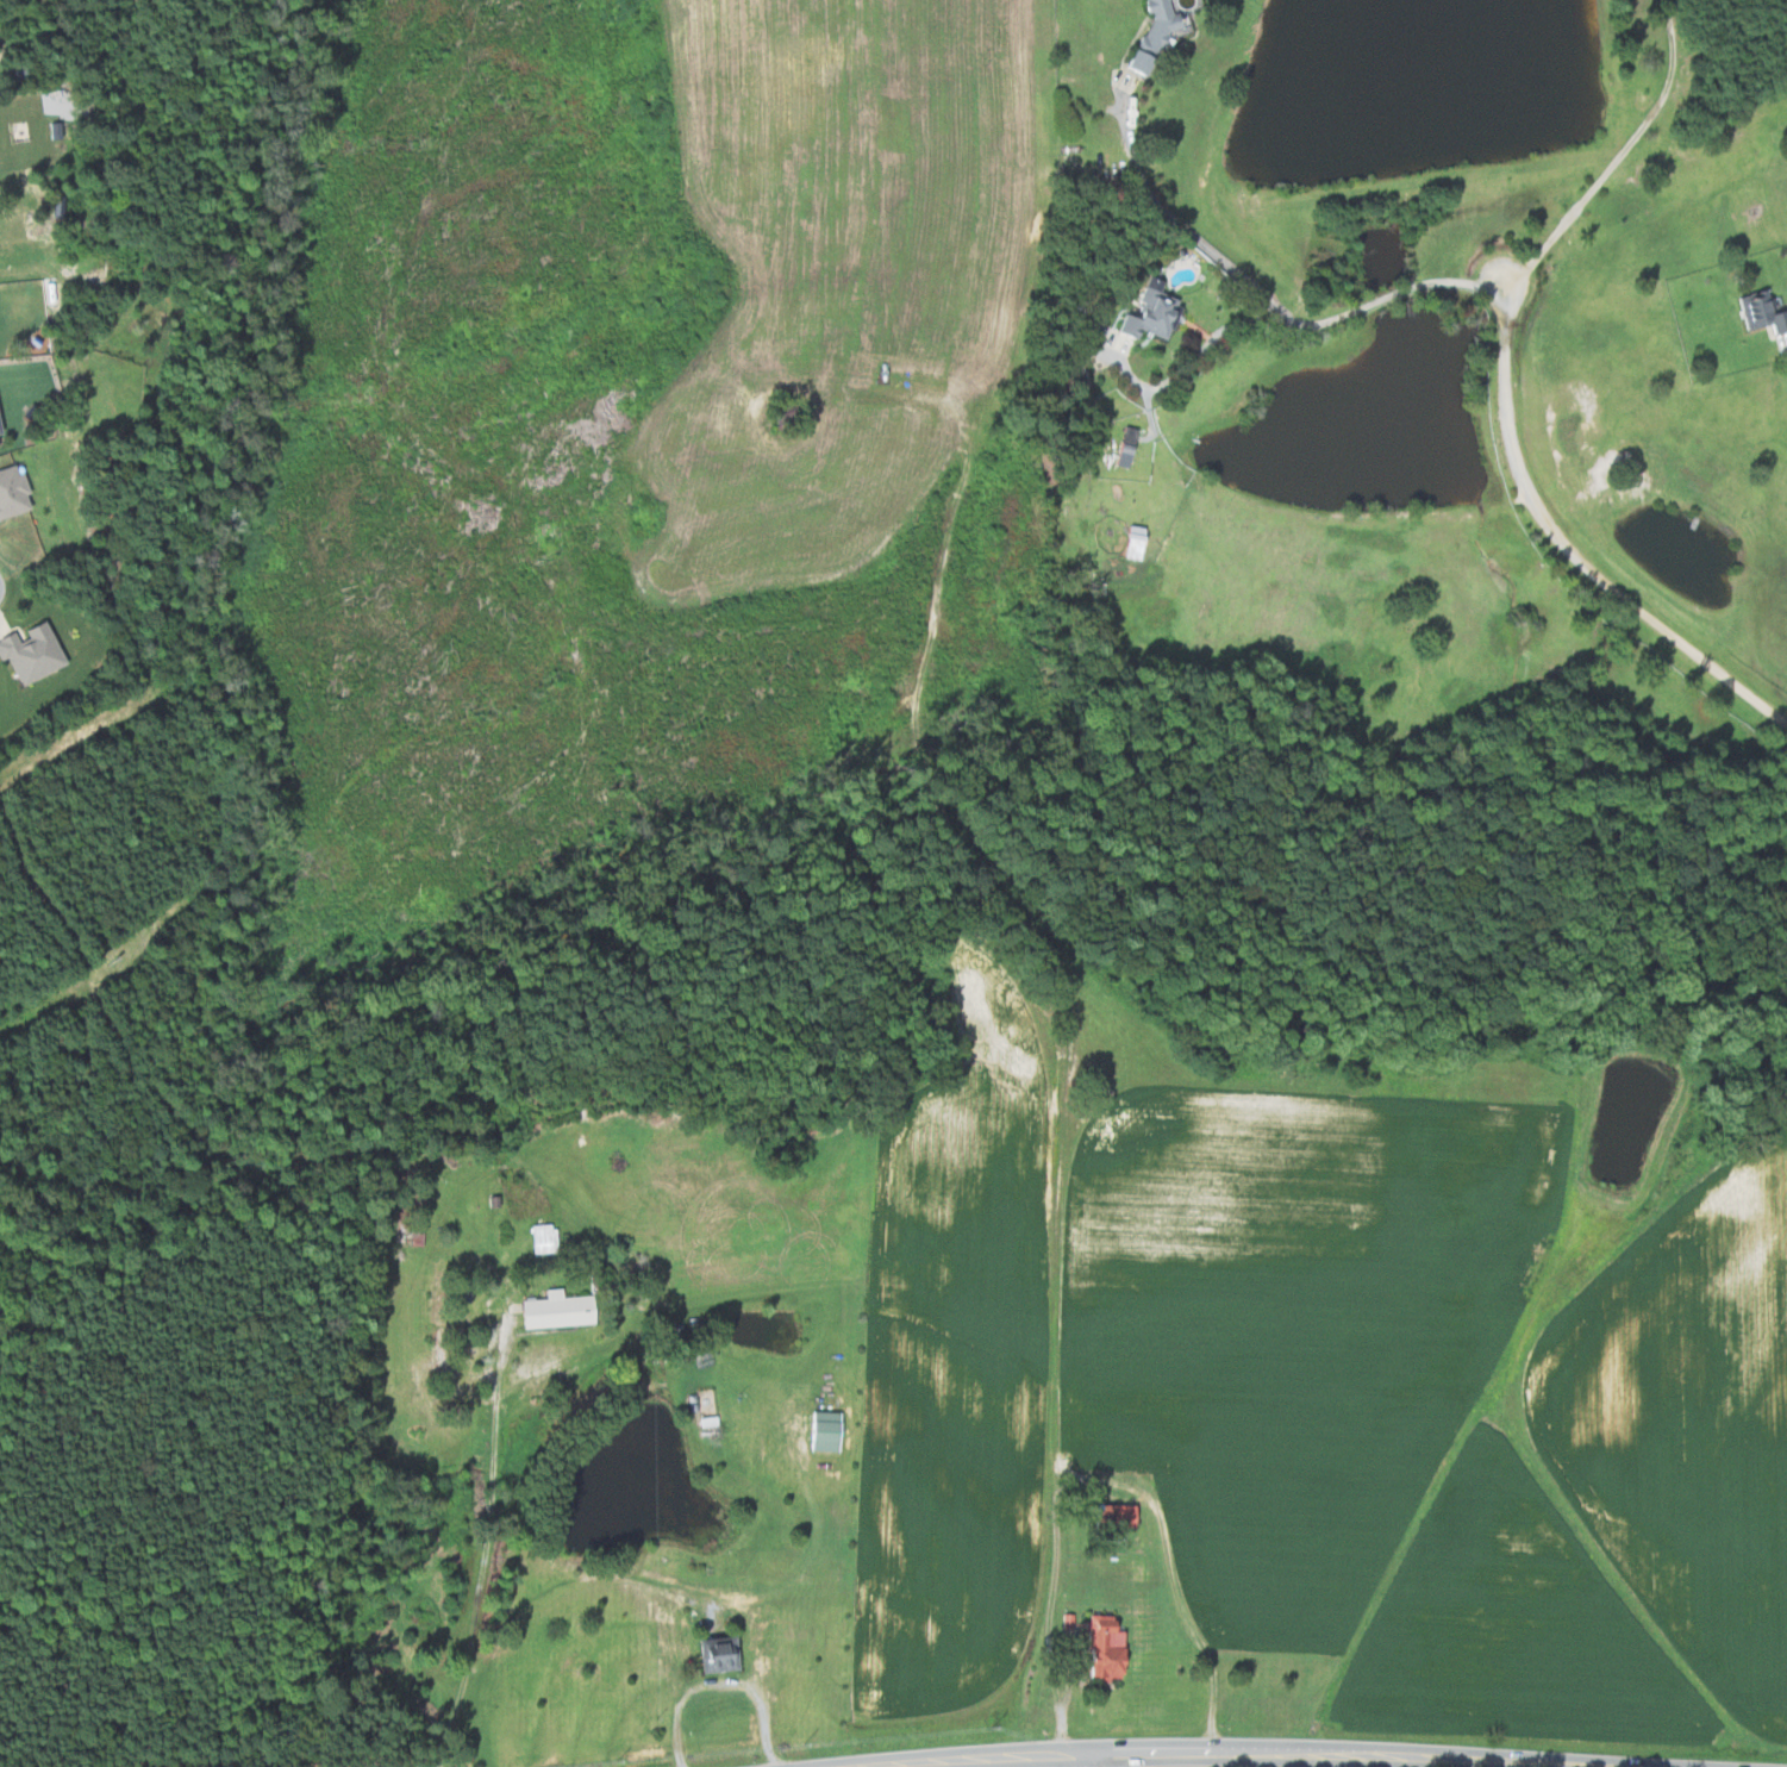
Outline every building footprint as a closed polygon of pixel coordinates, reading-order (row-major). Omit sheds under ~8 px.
[(1146,12),(1157,16),(1134,67),(1157,77),(1184,15),(1172,9),(1176,0),(1152,0),(1146,12)] [(1122,331),(1144,339),(1147,331),(1175,341),(1189,300),(1149,286),(1143,301),(1147,302),(1142,317),(1129,312),(1122,331)] [(1768,334),(1786,330),(1782,309),(1768,312),(1764,291),(1744,295),(1748,317),(1739,319),(1741,329),(1766,324),(1768,334)] [(1143,430),(1130,427),(1126,443),(1122,442),(1117,464),(1134,469),(1143,430)] [(37,511),(32,495),(34,494),(24,464),(0,471),(0,522),(37,511)] [(51,621),(29,631),(33,638),(24,642),(20,633),(0,642),(0,649),(5,661),(12,658),(24,686),(71,665),(51,621)] [(556,1252),(555,1223),(535,1224),(537,1253),(556,1252)] [(600,1324),(599,1295),(567,1296),(567,1287),(551,1287),(551,1298),(528,1299),(529,1326),(600,1324)] [(846,1412),(820,1411),(819,1450),(844,1451),(846,1412)] [(1143,1526),(1143,1504),(1114,1505),(1114,1527),(1143,1526)] [(1122,1616),(1092,1614),(1091,1630),(1095,1631),(1095,1650),(1100,1650),(1099,1677),(1130,1679),(1132,1631),(1121,1630),(1122,1616)] [(745,1670),(743,1636),(705,1638),(706,1672),(745,1670)]
